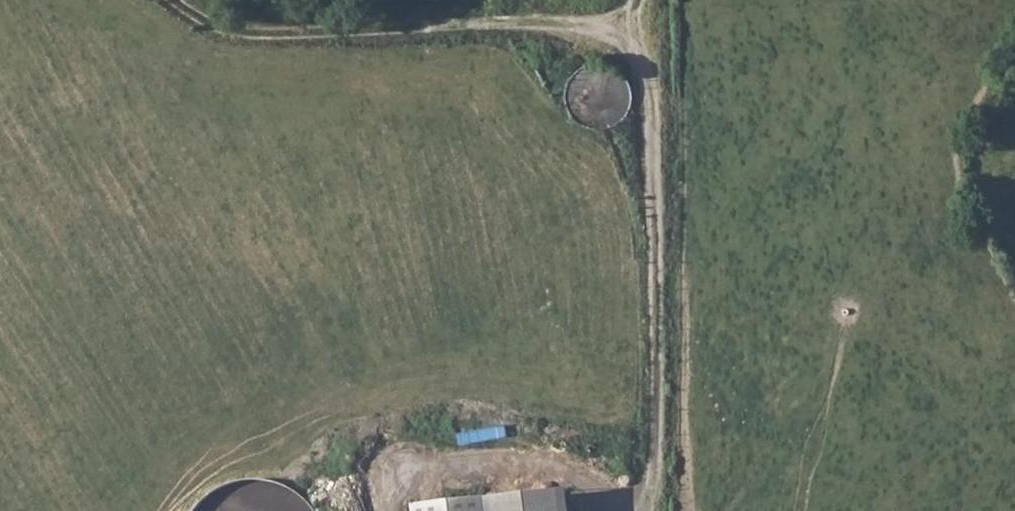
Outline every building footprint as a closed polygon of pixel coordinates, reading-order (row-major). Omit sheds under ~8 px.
[(419,506),(419,510),(576,510),(574,491),(419,506)] [(229,500),(225,510),(264,510),(229,500)]
